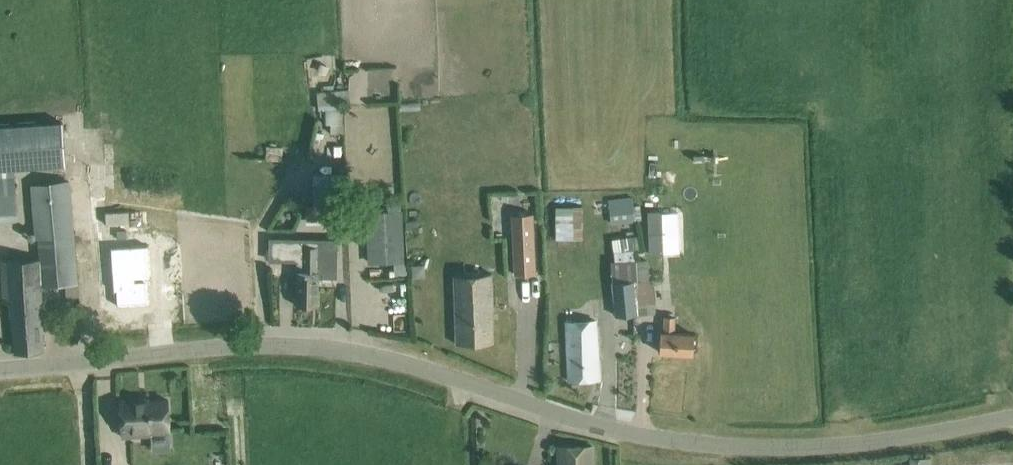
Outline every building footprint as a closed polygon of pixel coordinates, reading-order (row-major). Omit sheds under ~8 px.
[(323,108),(345,107),(344,90),(322,91),(323,108)] [(63,122),(0,126),(0,167),(66,163),(63,122)] [(0,175),(0,220),(20,218),(16,174),(0,175)] [(315,205),(307,205),(307,222),(348,222),(347,174),(314,174),(315,205)] [(71,180),(29,183),(33,239),(38,239),(39,258),(41,286),(77,284),(71,180)] [(634,197),(609,200),(612,224),(637,222),(634,197)] [(584,208),(556,208),(556,239),(584,239),(584,208)] [(403,211),(366,212),(368,263),(405,261),(403,211)] [(663,212),(648,213),(650,256),(664,256),(664,253),(679,252),(678,213),(663,213),(663,212)] [(512,214),(514,275),(536,274),(534,213),(512,214)] [(270,238),(269,261),(297,261),(296,306),(318,306),(319,277),(337,278),(337,239),(270,238)] [(214,250),(109,255),(111,318),(215,311),(214,250)] [(10,301),(15,352),(44,349),(41,286),(39,258),(1,260),(4,301),(10,301)] [(615,316),(639,315),(654,314),(653,279),(650,279),(649,259),(613,261),(615,316)] [(412,265),(413,277),(425,276),(424,264),(412,265)] [(454,275),(456,324),(456,344),(493,343),(493,323),(491,274),(454,275)] [(664,332),(661,332),(660,352),(693,354),(694,334),(674,333),(675,317),(665,316),(664,332)] [(596,319),(565,320),(567,381),(570,381),(600,379),(598,354),(596,319)] [(140,398),(120,399),(123,434),(131,434),(131,436),(151,435),(150,430),(169,429),(168,400),(140,401),(140,398)] [(561,464),(592,464),(592,446),(560,447),(561,464)]
